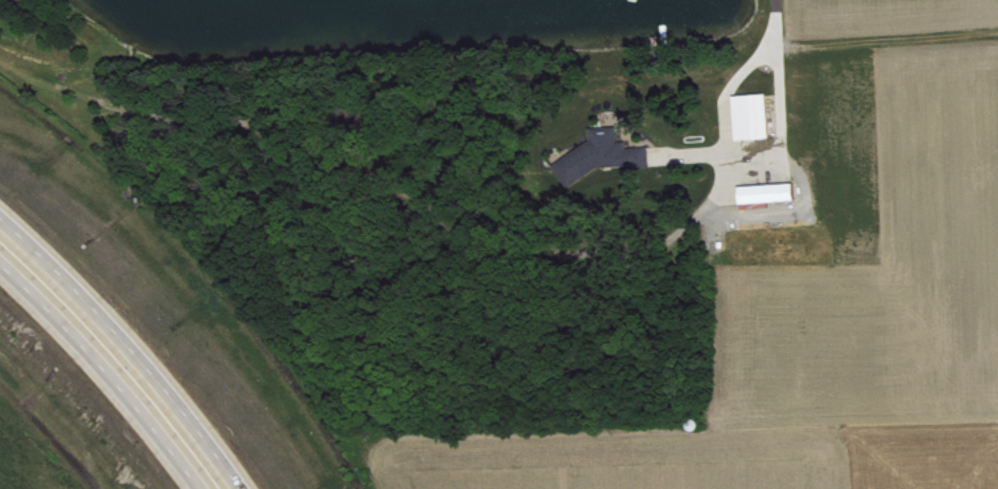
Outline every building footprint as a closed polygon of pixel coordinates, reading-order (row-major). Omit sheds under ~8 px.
[(742,144),(775,143),(774,99),(741,100),(742,144)] [(656,172),(655,151),(633,152),(632,145),(624,146),(624,131),(596,133),(597,146),(559,169),(573,193),(608,172),(629,171),(631,174),(656,172)] [(801,205),(801,188),(746,191),(747,208),(801,205)]
